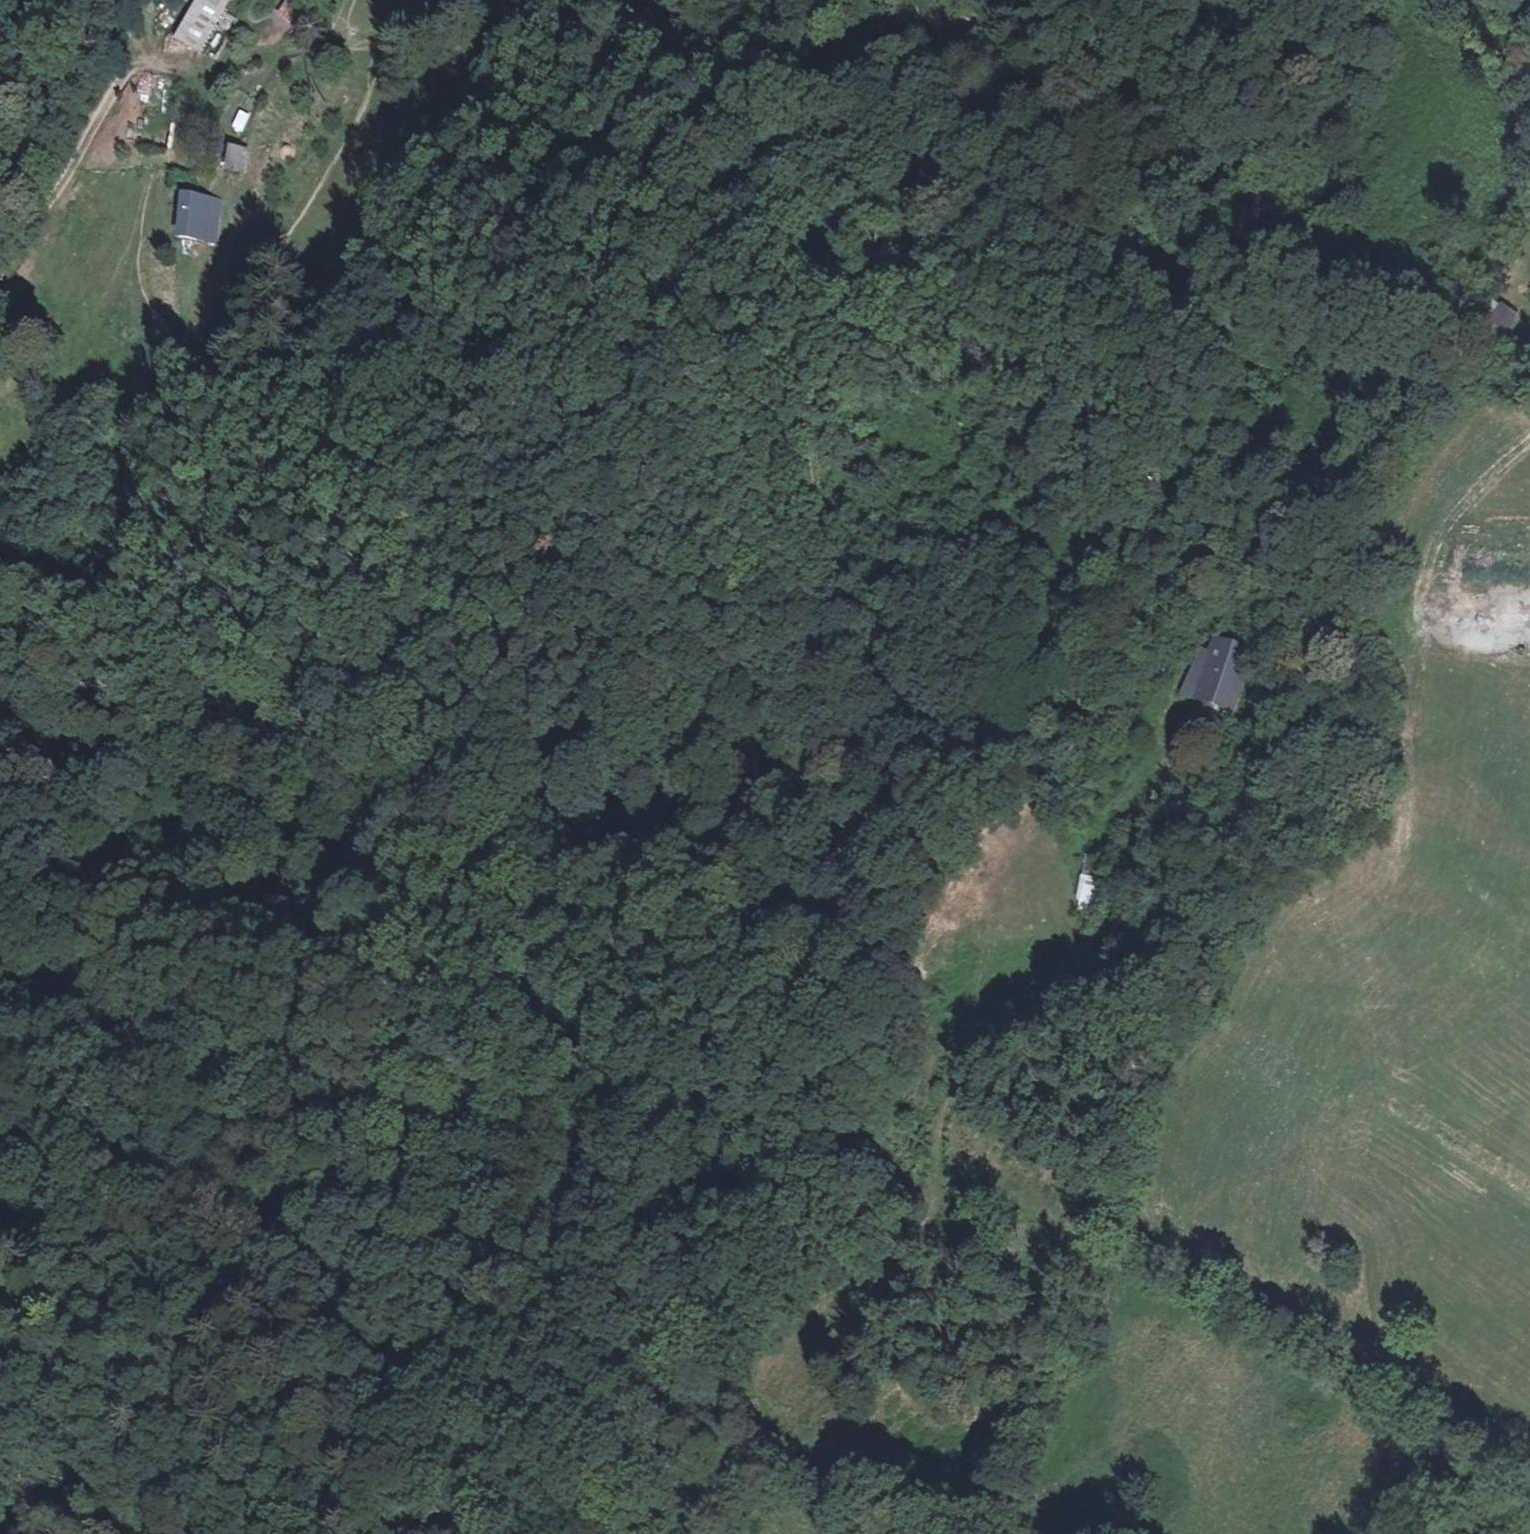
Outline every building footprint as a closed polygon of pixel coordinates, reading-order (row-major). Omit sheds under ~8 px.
[(172,38),(200,53),(230,0),(193,0),(172,38)] [(244,133),(250,114),(237,110),(231,129),(244,133)] [(250,146),(228,144),(225,170),(246,173),(250,146)] [(221,201),(182,195),(175,240),(215,246),(221,201)] [(1477,313),(1499,335),(1517,317),(1495,295),(1477,313)] [(1193,699),(1197,690),(1205,694),(1200,703),(1229,718),(1258,662),(1220,645),(1200,680),(1191,675),(1181,693),(1193,699)] [(1193,699),(1200,703),(1205,694),(1197,690),(1193,699)] [(1084,857),(1078,913),(1105,915),(1110,859),(1084,857)]
